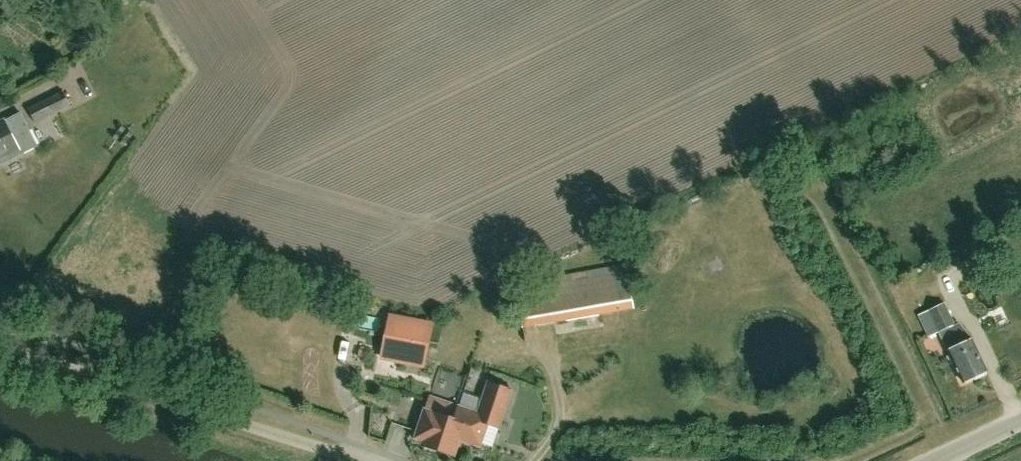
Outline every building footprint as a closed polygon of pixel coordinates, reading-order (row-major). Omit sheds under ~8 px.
[(28,109),(35,122),(70,105),(64,91),(28,109)] [(1,161),(19,152),(21,154),(37,146),(20,112),(5,120),(0,122),(0,159),(1,161)] [(603,315),(614,313),(608,277),(513,293),(520,329),(603,315)] [(987,371),(972,339),(957,346),(948,326),(954,324),(944,302),(918,314),(928,336),(938,331),(962,383),(987,371)] [(379,355),(399,359),(425,365),(434,318),(388,309),(379,355)] [(578,344),(580,353),(599,350),(597,340),(578,344)] [(488,423),(500,426),(512,388),(488,381),(478,411),(458,405),(454,418),(425,408),(415,438),(424,440),(423,444),(455,455),(460,439),(481,445),(488,423)] [(374,431),(375,413),(365,412),(364,431),(374,431)]
